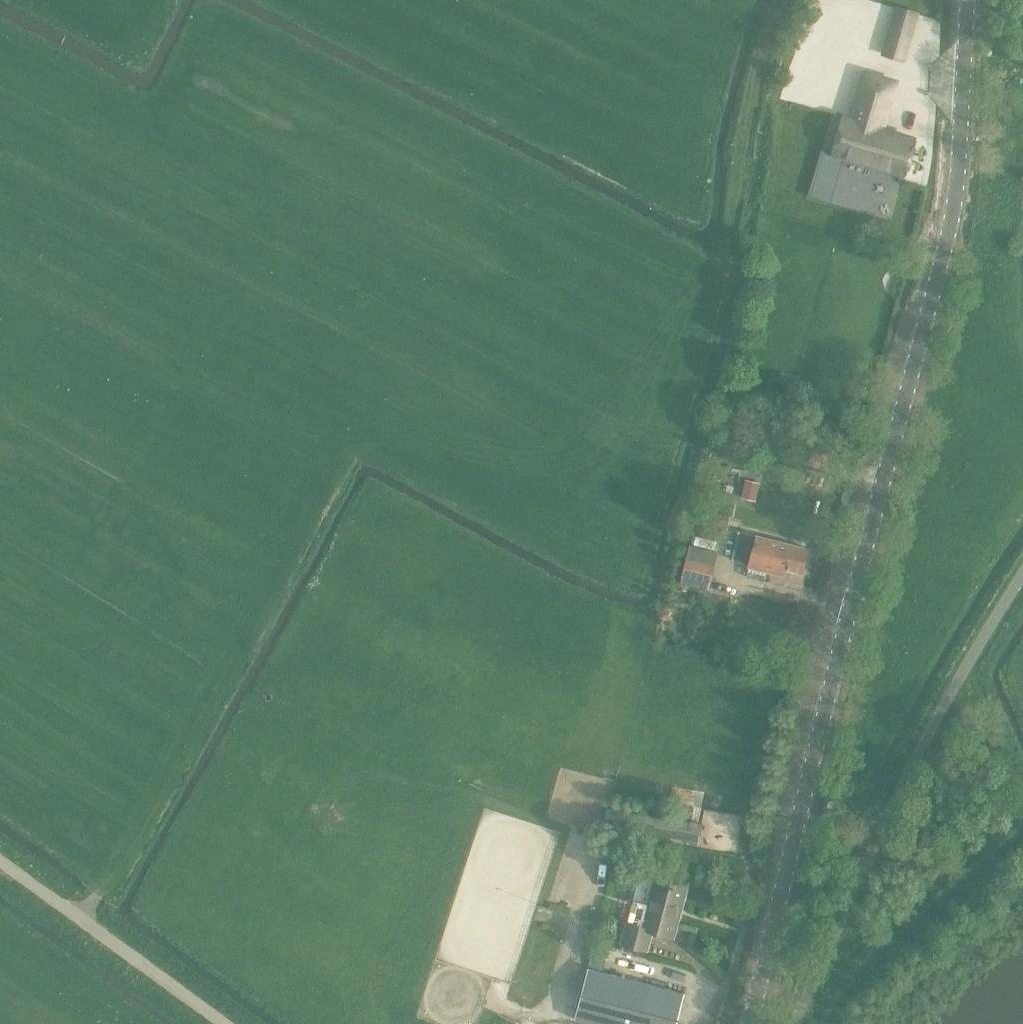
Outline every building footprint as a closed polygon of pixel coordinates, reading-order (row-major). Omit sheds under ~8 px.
[(886,60),(909,66),(918,30),(894,24),(886,60)] [(821,150),(809,189),(831,195),(843,156),(908,175),(918,139),(884,130),(898,80),(864,71),(850,120),(842,118),(832,153),(821,150)] [(822,460),(826,449),(805,441),(801,452),(822,460)] [(746,479),(742,494),(757,497),(760,482),(746,479)] [(803,574),(809,549),(740,531),(733,560),(750,564),(749,566),(783,575),(784,569),(803,574)] [(690,544),(683,574),(680,583),(708,590),(710,581),(711,582),(715,566),(719,551),(690,544)] [(823,818),(831,820),(833,813),(825,812),(823,818)] [(655,878),(643,925),(627,921),(621,944),(648,951),(654,931),(674,936),(687,886),(655,878)] [(575,1018),(598,1023),(677,1023),(686,993),(602,971),(589,968),(575,1018)]
